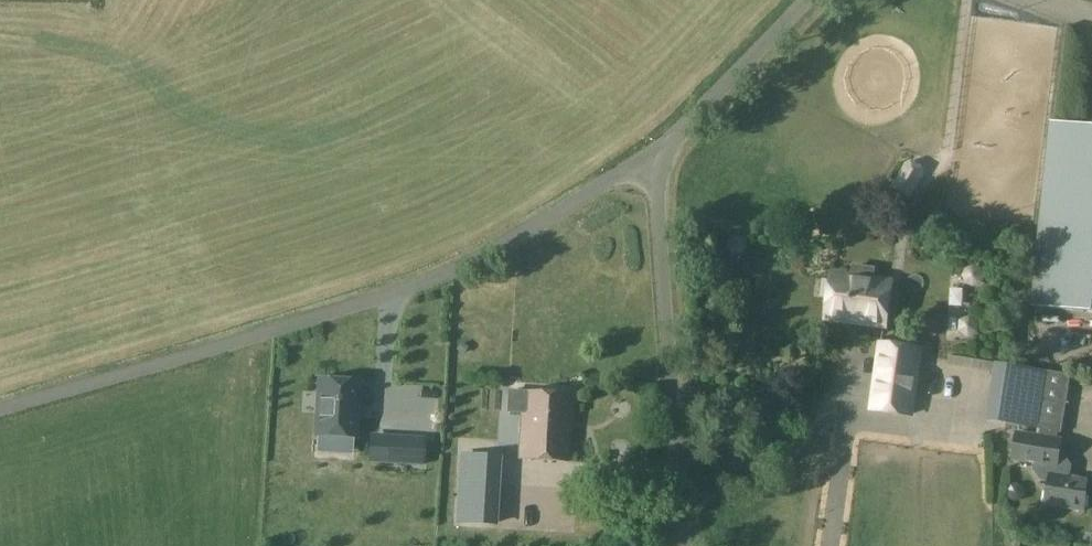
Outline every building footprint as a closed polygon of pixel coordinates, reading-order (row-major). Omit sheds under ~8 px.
[(1085,126),(1051,122),(1031,307),(1091,313),(1091,126),(1085,126)] [(902,199),(910,199),(925,174),(924,166),(912,158),(904,162),(889,186),(893,193),(902,199)] [(709,258),(705,263),(705,271),(711,275),(718,275),(723,269),(722,262),(717,257),(709,258)] [(965,268),(962,277),(965,286),(974,289),(983,285),(987,277),(983,268),(974,264),(965,268)] [(833,275),(827,319),(885,326),(891,283),(875,281),(877,268),(853,265),(851,278),(833,275)] [(960,321),(959,331),(968,338),(977,333),(978,323),(970,316),(960,321)] [(880,344),(870,411),(912,417),(921,349),(880,344)] [(1047,371),(995,363),(986,421),(1038,430),(1047,371)] [(1047,371),(1038,430),(1059,433),(1061,433),(1070,375),(1047,371)] [(320,383),(317,438),(356,440),(359,385),(320,383)] [(519,460),(568,463),(571,396),(508,393),(508,402),(511,403),(511,413),(521,413),(519,460)] [(1016,434),(1012,459),(1036,463),(1058,467),(1060,457),(1062,441),(1016,434)] [(424,442),(388,440),(387,463),(422,465),(424,442)] [(462,456),(458,522),(493,524),(497,459),(462,456)] [(1036,463),(1035,471),(1041,480),(1049,482),(1046,505),(1084,511),(1089,481),(1070,478),(1071,466),(1064,458),(1060,457),(1058,467),(1036,463)] [(748,470),(750,472),(764,472),(766,470),(766,463),(764,461),(750,460),(748,462),(748,470)] [(1023,490),(1023,487),(1021,484),(1019,482),(1016,481),(1013,481),(1010,482),(1008,484),(1006,486),(1005,489),(1006,492),(1007,495),(1008,497),(1011,498),(1014,499),(1017,499),(1019,498),(1021,496),(1023,493),(1023,490)]
